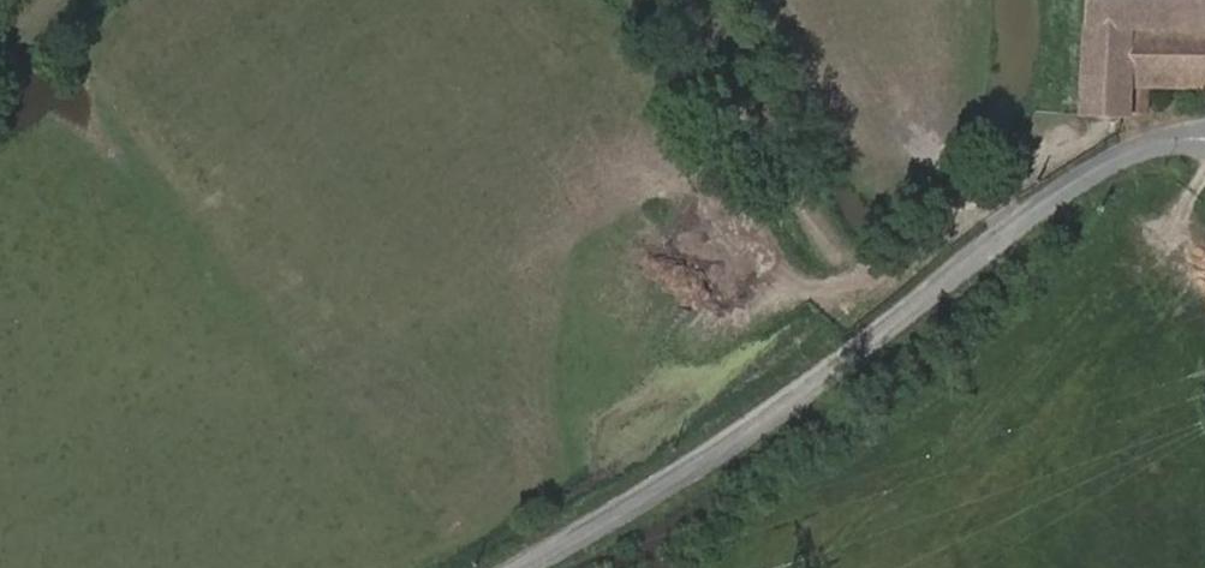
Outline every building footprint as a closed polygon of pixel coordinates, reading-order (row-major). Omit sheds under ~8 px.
[(1082,113),(1126,115),(1127,86),(1204,88),(1204,0),(1084,0),(1082,113)]
